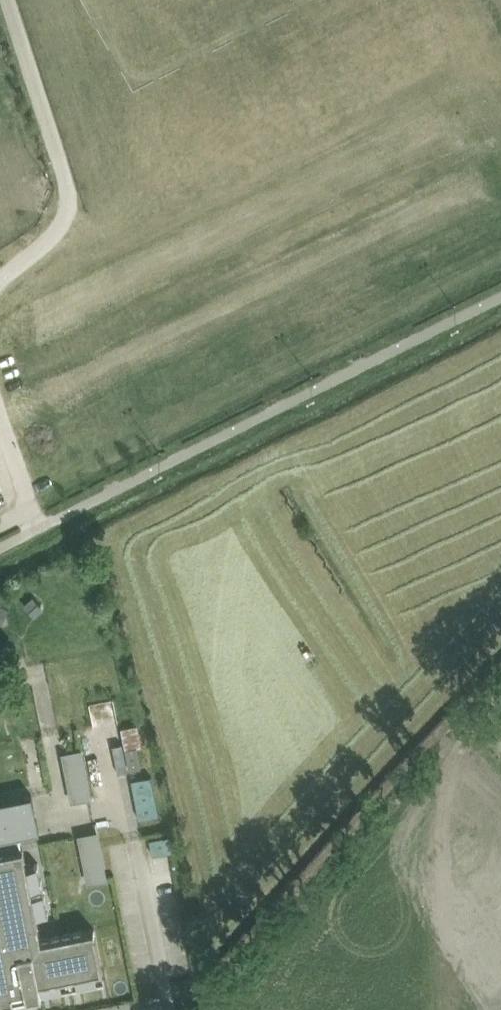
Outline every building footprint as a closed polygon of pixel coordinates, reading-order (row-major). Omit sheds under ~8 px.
[(33,595),(24,603),(34,614),(43,606),(33,595)] [(9,607),(0,603),(0,622),(2,623),(9,607)] [(128,769),(141,767),(137,744),(140,744),(136,722),(120,725),(128,769)] [(72,800),(92,796),(82,747),(62,751),(72,800)] [(158,815),(151,774),(131,778),(138,818),(158,815)] [(14,998),(13,992),(25,989),(27,996),(42,993),(40,981),(102,968),(94,928),(42,939),(37,915),(27,865),(23,846),(22,846),(20,836),(40,832),(32,793),(29,794),(31,802),(0,808),(0,1001),(14,998)] [(87,882),(88,882),(107,878),(98,829),(78,833),(87,882)] [(153,854),(172,850),(170,834),(150,838),(151,842),(153,854)]
